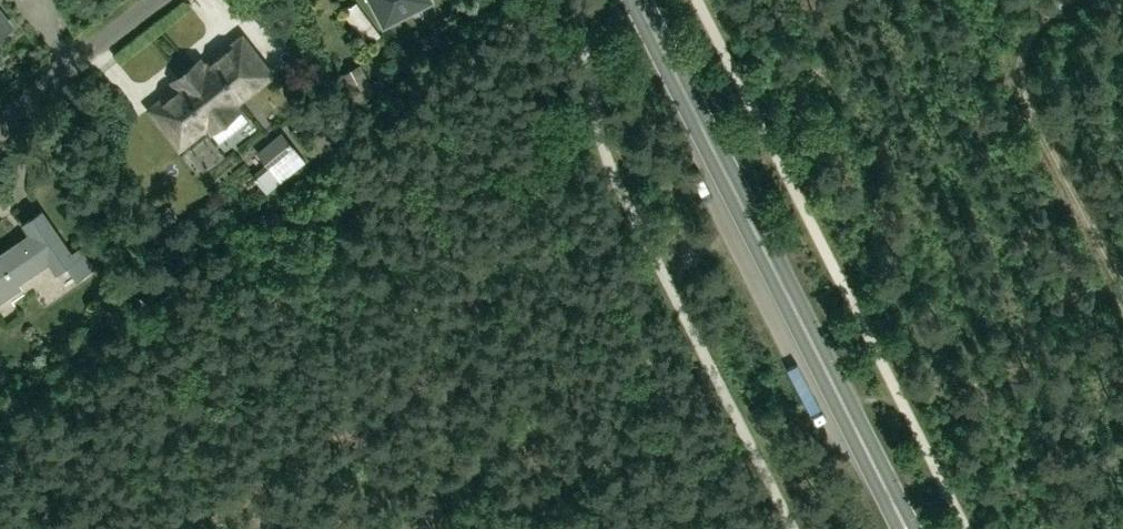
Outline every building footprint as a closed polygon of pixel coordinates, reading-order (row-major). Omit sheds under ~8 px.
[(426,0),(367,0),(383,30),(429,6),(426,0)] [(14,25),(0,8),(0,37),(14,25)] [(155,111),(181,145),(206,126),(210,131),(238,109),(232,101),(266,74),(241,43),(205,71),(199,64),(175,83),(181,90),(155,111)] [(373,92),(359,64),(341,73),(354,102),(373,92)] [(282,131),(257,152),(275,175),(285,167),(290,173),(306,161),(282,131)] [(23,241),(0,256),(0,299),(17,288),(14,283),(48,259),(57,271),(68,264),(77,277),(92,267),(80,249),(72,254),(43,212),(24,224),(33,236),(24,243),(23,241)]
